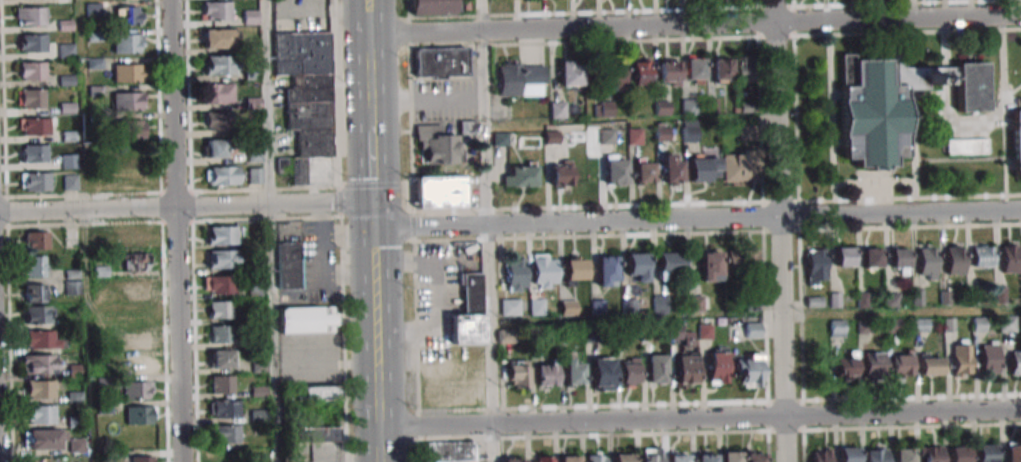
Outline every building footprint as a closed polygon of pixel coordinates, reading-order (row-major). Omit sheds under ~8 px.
[(453,0),(409,0),(409,14),(453,14),(453,0)] [(231,20),(231,2),(203,2),(203,20),(231,20)] [(47,7),(16,7),(16,25),(47,25),(47,7)] [(143,7),(115,7),(115,25),(143,25),(143,7)] [(244,24),(258,24),(258,11),(244,11),(244,24)] [(231,30),(203,30),(203,48),(231,48),(231,30)] [(274,30),(274,75),(285,75),(286,130),(296,130),(296,157),(276,157),(277,174),(290,174),(290,185),(333,185),(331,30),(274,30)] [(143,53),(143,32),(112,32),(112,53),(143,53)] [(47,52),(47,34),(19,34),(19,52),(47,52)] [(413,49),(414,77),(469,75),(468,47),(413,49)] [(235,56),(203,56),(203,75),(235,75),(235,56)] [(755,82),(755,56),(735,56),(735,82),(755,82)] [(686,83),(704,83),(704,57),(686,57),(686,83)] [(731,58),(712,58),(712,83),(731,83),(731,58)] [(651,88),(651,60),(633,60),(633,88),(651,88)] [(680,85),(680,60),(658,60),(658,85),(680,85)] [(985,60),(840,64),(842,159),(855,158),(855,170),(892,169),(892,158),(906,157),(903,86),(957,84),(957,112),(986,111),(985,60)] [(582,61),(560,61),(560,89),(582,89),(582,61)] [(46,62),(19,62),(19,80),(46,80),(46,62)] [(623,62),(603,62),(603,89),(623,89),(623,62)] [(545,96),(545,63),(498,63),(498,96),(545,96)] [(113,64),(113,81),(141,81),(141,64),(113,64)] [(203,104),(233,104),(233,83),(203,83),(203,104)] [(46,89),(19,89),(19,108),(46,108),(46,89)] [(145,93),(115,93),(115,109),(145,109),(145,93)] [(608,102),(601,104),(602,112),(610,111),(608,102)] [(565,118),(565,103),(551,103),(551,118),(565,118)] [(203,129),(225,129),(225,112),(203,112),(203,129)] [(52,135),(52,118),(20,118),(20,135),(52,135)] [(123,138),(145,138),(145,121),(123,121),(123,138)] [(697,142),(697,121),(683,121),(683,142),(697,142)] [(460,123),(461,133),(472,132),(472,123),(460,123)] [(669,141),(669,123),(655,123),(656,141),(669,141)] [(461,135),(441,134),(441,124),(415,124),(415,153),(425,153),(425,164),(461,165),(461,135)] [(226,139),(206,139),(206,157),(226,157),(226,139)] [(946,154),(986,154),(986,139),(946,139),(946,154)] [(20,162),(48,162),(48,145),(20,145),(20,162)] [(261,161),(261,148),(247,148),(247,161),(261,161)] [(752,151),(723,151),(723,181),(752,181),(752,151)] [(662,183),(681,183),(681,153),(662,153),(662,183)] [(62,155),(62,168),(76,168),(76,155),(62,155)] [(689,181),(719,181),(719,157),(689,157),(689,181)] [(604,158),(604,185),(626,185),(626,158),(604,158)] [(571,186),(571,161),(550,161),(550,186),(571,186)] [(635,183),(654,183),(654,161),(635,161),(635,183)] [(535,187),(535,164),(510,164),(510,176),(502,176),(502,187),(535,187)] [(239,185),(239,167),(206,167),(206,185),(239,185)] [(248,183),(263,183),(263,169),(248,169),(248,183)] [(20,191),(51,191),(51,173),(20,173),(20,191)] [(78,190),(78,175),(63,175),(63,190),(78,190)] [(415,208),(464,208),(464,177),(415,177),(415,208)] [(237,226),(206,226),(206,245),(237,245),(237,226)] [(118,247),(149,247),(149,229),(118,229),(118,247)] [(23,249),(47,249),(47,232),(23,232),(23,249)] [(299,290),(299,243),(277,243),(277,290),(299,290)] [(1000,244),(1019,244),(1020,272),(1001,273),(1000,244)] [(971,268),(992,268),(992,245),(971,245),(971,268)] [(835,248),(853,247),(854,266),(836,267),(835,248)] [(946,248),(963,247),(964,273),(946,274),(946,248)] [(862,249),(880,248),(880,267),(863,268),(862,249)] [(890,249),(908,248),(908,267),(891,268),(890,249)] [(918,248),(936,248),(937,274),(919,274),(918,248)] [(807,249),(824,249),(825,279),(807,280),(807,249)] [(236,268),(236,250),(206,250),(206,268),(236,268)] [(729,250),(729,271),(757,271),(757,250),(729,250)] [(721,281),(721,251),(700,251),(700,281),(721,281)] [(658,278),(682,277),(682,252),(658,253),(658,278)] [(152,271),(152,253),(123,253),(123,271),(152,271)] [(648,253),(627,253),(627,282),(648,282),(648,253)] [(533,288),(557,288),(557,254),(533,254),(533,288)] [(597,286),(617,286),(617,255),(597,255),(597,286)] [(45,277),(45,256),(22,256),(22,277),(45,277)] [(525,292),(525,256),(507,256),(507,292),(525,292)] [(587,258),(565,258),(565,281),(587,281),(587,258)] [(65,295),(80,295),(80,279),(79,279),(79,270),(65,270),(65,295)] [(449,314),(449,345),(483,344),(482,272),(461,273),(462,314),(449,314)] [(235,294),(235,276),(203,276),(203,294),(235,294)] [(125,281),(125,300),(154,300),(154,281),(125,281)] [(45,284),(24,284),(24,302),(45,302),(45,284)] [(951,290),(951,304),(940,304),(940,291),(951,290)] [(840,293),(840,307),(829,307),(829,293),(840,293)] [(867,293),(867,307),(856,307),(856,293),(867,293)] [(900,293),(900,306),(885,307),(884,293),(900,293)] [(667,313),(667,295),(652,295),(652,313),(667,313)] [(544,299),(530,299),(530,315),(544,315),(544,299)] [(634,299),(623,299),(623,312),(634,312),(634,299)] [(231,301),(208,301),(208,319),(231,319),(231,301)] [(53,306),(25,306),(25,324),(53,324),(53,306)] [(152,307),(121,307),(121,324),(152,324),(152,307)] [(279,307),(279,332),(337,332),(337,307),(279,307)] [(1015,317),(999,317),(999,331),(1015,331),(1015,317)] [(928,318),(928,332),(913,332),(913,319),(928,318)] [(872,319),(872,333),(857,333),(857,319),(872,319)] [(900,319),(900,332),(885,332),(885,319),(900,319)] [(845,320),(845,333),(830,334),(830,320),(845,320)] [(745,338),(760,338),(760,323),(745,323),(745,338)] [(210,325),(210,343),(233,343),(233,325),(210,325)] [(696,388),(696,332),(683,332),(683,325),(667,325),(667,340),(683,340),(683,352),(675,352),(675,388),(696,388)] [(699,339),(711,339),(711,325),(699,325),(699,339)] [(510,329),(497,329),(497,344),(510,344),(510,329)] [(26,348),(60,348),(60,331),(26,331),(26,348)] [(123,349),(152,349),(152,332),(123,332),(123,349)] [(952,345),(970,345),(970,373),(953,374),(952,345)] [(979,345),(997,345),(998,371),(980,371),(979,345)] [(727,347),(708,347),(708,385),(727,385),(727,347)] [(234,368),(234,350),(210,350),(210,368),(234,368)] [(1010,350),(1010,375),(1020,375),(1020,350),(1010,350)] [(836,378),(857,378),(857,351),(846,351),(846,356),(836,356),(836,378)] [(862,352),(862,374),(884,374),(884,352),(862,352)] [(57,354),(22,354),(22,373),(57,373),(57,354)] [(647,384),(666,384),(666,354),(647,354),(647,384)] [(736,354),(736,388),(761,388),(761,354),(736,354)] [(893,355),(911,354),(912,375),(894,376),(893,355)] [(156,357),(129,357),(129,374),(156,374),(156,357)] [(592,391),(614,391),(614,357),(592,357),(592,391)] [(620,357),(620,388),(638,388),(638,357),(620,357)] [(919,358),(942,357),(942,374),(920,375),(919,358)] [(565,358),(565,386),(582,386),(582,358),(565,358)] [(556,360),(535,360),(535,388),(556,388),(556,360)] [(528,388),(528,361),(508,361),(508,379),(510,379),(510,388),(528,388)] [(233,376),(210,376),(210,393),(233,393),(233,376)] [(27,397),(55,397),(55,380),(27,380),(27,397)] [(123,381),(123,398),(152,398),(152,381),(123,381)] [(338,386),(294,386),(294,401),(338,401),(338,386)] [(239,416),(239,400),(210,401),(211,417),(239,416)] [(27,423),(55,423),(55,406),(27,406),(27,423)] [(155,406),(125,406),(125,423),(155,423),(155,406)] [(213,442),(240,442),(240,425),(213,425),(213,442)] [(60,449),(59,429),(23,429),(24,449),(60,449)] [(305,442),(338,442),(338,429),(305,429),(305,442)] [(84,438),(69,439),(70,452),(84,452),(84,438)] [(465,461),(475,461),(475,442),(422,443),(422,461),(465,461)] [(1006,443),(1020,442),(1020,461),(1007,461),(1006,443)] [(994,444),(995,461),(978,461),(977,445),(994,444)] [(942,446),(942,461),(925,461),(924,446),(942,446)] [(969,446),(949,446),(949,461),(969,461),(969,446)] [(839,447),(839,461),(857,461),(857,447),(839,447)] [(886,447),(865,447),(866,461),(886,461),(886,447)] [(641,461),(662,461),(662,448),(641,448),(641,461)] [(812,461),(831,461),(831,448),(812,448),(812,461)] [(892,448),(892,461),(914,461),(914,448),(892,448)] [(741,451),(722,451),(722,461),(741,461),(741,451)] [(697,452),(697,461),(716,461),(716,452),(697,452)] [(745,452),(745,461),(765,461),(765,452),(745,452)] [(634,453),(613,453),(613,461),(634,461),(634,453)] [(689,453),(669,453),(669,461),(689,461),(689,453)]
